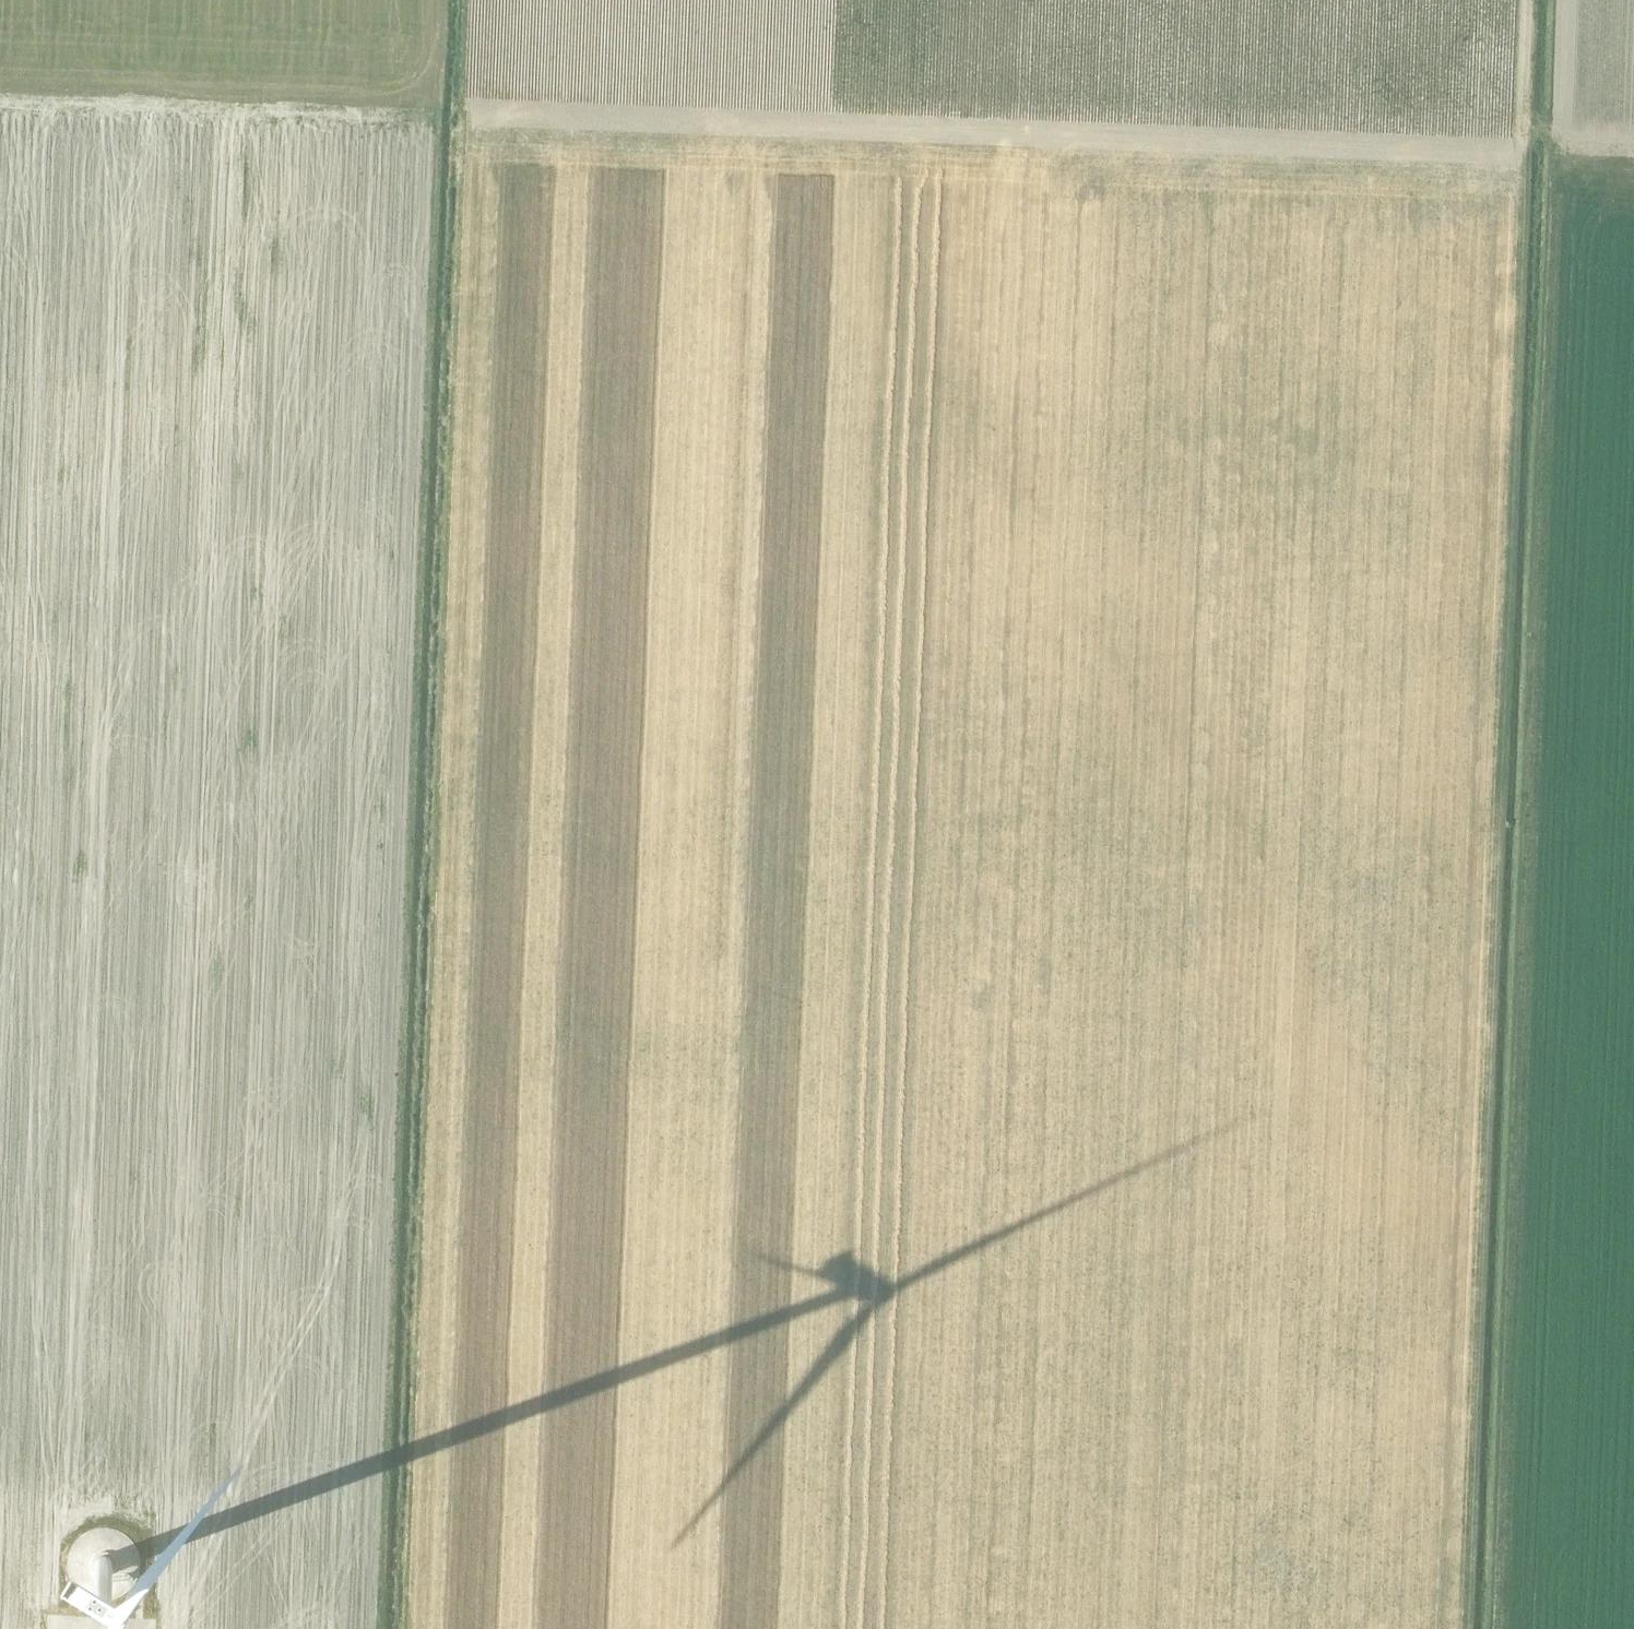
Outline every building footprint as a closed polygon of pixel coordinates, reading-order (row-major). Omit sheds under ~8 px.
[(90,1561),(90,1562),(90,1563),(90,1564),(90,1565),(91,1566),(91,1567),(92,1568),(92,1569),(93,1570),(94,1571),(95,1572),(96,1573),(97,1573),(98,1574),(99,1574),(101,1575),(102,1575),(103,1575),(104,1575),(105,1575),(106,1574),(107,1574),(108,1574),(109,1573),(110,1573),(111,1572),(112,1571),(113,1570),(114,1569),(115,1568),(115,1567),(116,1566),(116,1564),(116,1563),(116,1562),(116,1561),(116,1560),(116,1559),(116,1558),(115,1557),(115,1556),(114,1554),(113,1554),(113,1553),(112,1552),(111,1551),(110,1551),(109,1550),(108,1549),(107,1549),(106,1549),(104,1549),(103,1549),(102,1549),(101,1549),(100,1549),(99,1549),(98,1550),(97,1550),(96,1551),(95,1552),(94,1552),(93,1553),(92,1554),(92,1555),(91,1556),(91,1557),(90,1558),(90,1559),(90,1561)]
